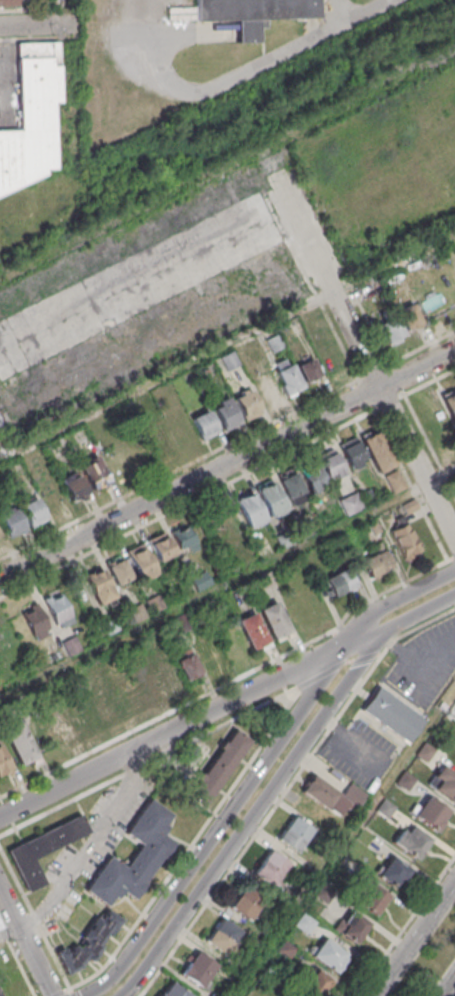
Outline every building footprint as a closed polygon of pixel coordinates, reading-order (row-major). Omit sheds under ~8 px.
[(194,20),(237,20),(238,42),(259,42),(259,28),(268,28),(268,19),(319,19),(319,0),(194,0),(194,20)] [(54,104),(61,101),(60,64),(58,64),(57,42),(17,43),(19,129),(15,131),(0,131),(0,195),(48,177),(48,169),(56,169),(54,104)] [(398,310),(407,332),(424,325),(415,303),(398,310)] [(390,346),(407,338),(397,316),(380,324),(390,346)] [(306,383),(322,377),(314,358),(298,364),(306,383)] [(289,397),(305,388),(290,360),(274,368),(289,397)] [(282,399),(269,373),(254,381),(266,407),(282,399)] [(264,411),(250,387),(233,397),(247,420),(264,411)] [(454,426),(454,390),(441,397),(454,426)] [(213,405),(226,431),(242,423),(229,397),(213,405)] [(203,441),(220,432),(208,409),(191,419),(203,441)] [(361,438),(377,473),(394,465),(378,430),(361,438)] [(339,445),(352,470),(368,462),(355,438),(339,445)] [(317,455),(329,481),(346,473),(334,447),(317,455)] [(110,481),(97,457),(80,466),(94,491),(110,481)] [(302,468),(309,493),(326,488),(319,463),(302,468)] [(394,493),(407,487),(398,469),(385,476),(394,493)] [(292,506),(308,498),(294,470),(278,478),(292,506)] [(61,479),(72,501),(87,493),(76,471),(61,479)] [(271,519),(288,509),(272,479),(255,488),(271,519)] [(249,528),(266,521),(253,491),(236,499),(249,528)] [(48,520),(37,497),(20,505),(32,528),(48,520)] [(28,529),(14,505),(0,513),(0,518),(12,538),(28,529)] [(216,514),(226,540),(244,533),(234,507),(216,514)] [(390,530),(405,561),(421,553),(407,522),(390,530)] [(198,546),(188,524),(172,532),(182,554),(198,546)] [(159,562),(177,554),(167,531),(149,540),(159,562)] [(158,573),(145,545),(128,552),(141,580),(158,573)] [(371,579),(393,567),(383,548),(361,560),(371,579)] [(131,579),(124,557),(107,563),(115,585),(131,579)] [(83,575),(99,606),(116,598),(100,566),(83,575)] [(324,579),(333,598),(356,586),(347,567),(324,579)] [(213,583),(205,570),(190,578),(198,591),(213,583)] [(74,622),(61,591),(45,597),(58,629),(74,622)] [(259,610),(274,639),(291,631),(276,601),(259,610)] [(22,611),(34,641),(51,634),(38,604),(22,611)] [(253,651),(270,643),(255,612),(237,621),(253,651)] [(10,648),(0,627),(0,653),(10,648)] [(64,642),(69,654),(78,650),(73,638),(64,642)] [(203,675),(191,652),(176,659),(187,683),(203,675)] [(141,700),(158,699),(157,684),(141,685),(141,700)] [(377,686),(360,712),(408,744),(426,718),(377,686)] [(47,717),(62,746),(78,738),(63,708),(47,717)] [(82,735),(99,727),(90,709),(73,717),(82,735)] [(3,729),(20,765),(37,757),(21,721),(3,729)] [(250,741),(232,729),(189,794),(206,806),(250,741)] [(0,745),(0,776),(12,770),(0,745)] [(441,764),(427,786),(454,804),(454,774),(441,764)] [(396,783),(408,790),(415,778),(404,771),(396,783)] [(300,793),(339,817),(347,805),(356,811),(367,793),(350,782),(342,794),(311,775),(300,793)] [(451,815),(427,793),(411,811),(435,833),(451,815)] [(136,900),(174,841),(162,834),(174,815),(148,798),(125,834),(140,844),(124,868),(106,857),(84,891),(109,907),(120,890),(136,900)] [(388,819),(396,807),(383,798),(375,811),(388,819)] [(7,848),(26,892),(45,884),(34,857),(90,833),(82,815),(7,848)] [(277,839),(298,853),(313,829),(292,815),(277,839)] [(421,859),(431,837),(411,828),(409,833),(399,829),(391,846),(421,859)] [(255,873),(276,885),(290,860),(269,848),(255,873)] [(409,864),(386,857),(378,880),(401,887),(409,864)] [(389,896),(370,882),(356,903),(375,916),(389,896)] [(230,907),(250,921),(264,899),(244,886),(230,907)] [(80,977),(119,917),(105,908),(80,945),(69,938),(54,960),(80,977)] [(357,945),(371,924),(350,911),(337,931),(357,945)] [(205,940),(228,957),(245,933),(222,916),(205,940)] [(309,956),(336,973),(349,954),(322,937),(309,956)] [(203,988),(217,964),(195,951),(180,975),(203,988)] [(332,979),(316,968),(302,989),(313,995),(320,995),(332,979)] [(192,995),(170,981),(160,995),(192,995)]
